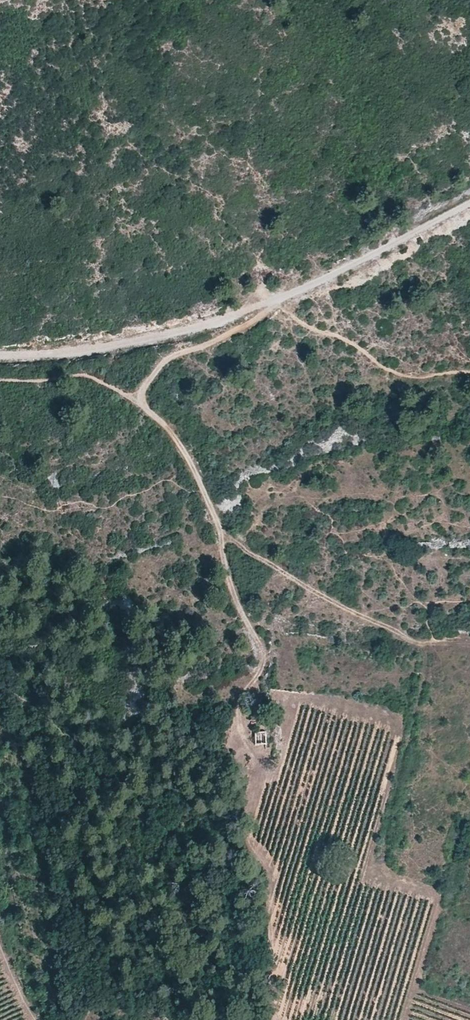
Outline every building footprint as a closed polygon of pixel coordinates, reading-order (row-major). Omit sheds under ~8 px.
[(266,732),(254,733),(255,746),(267,745),(266,732)]
